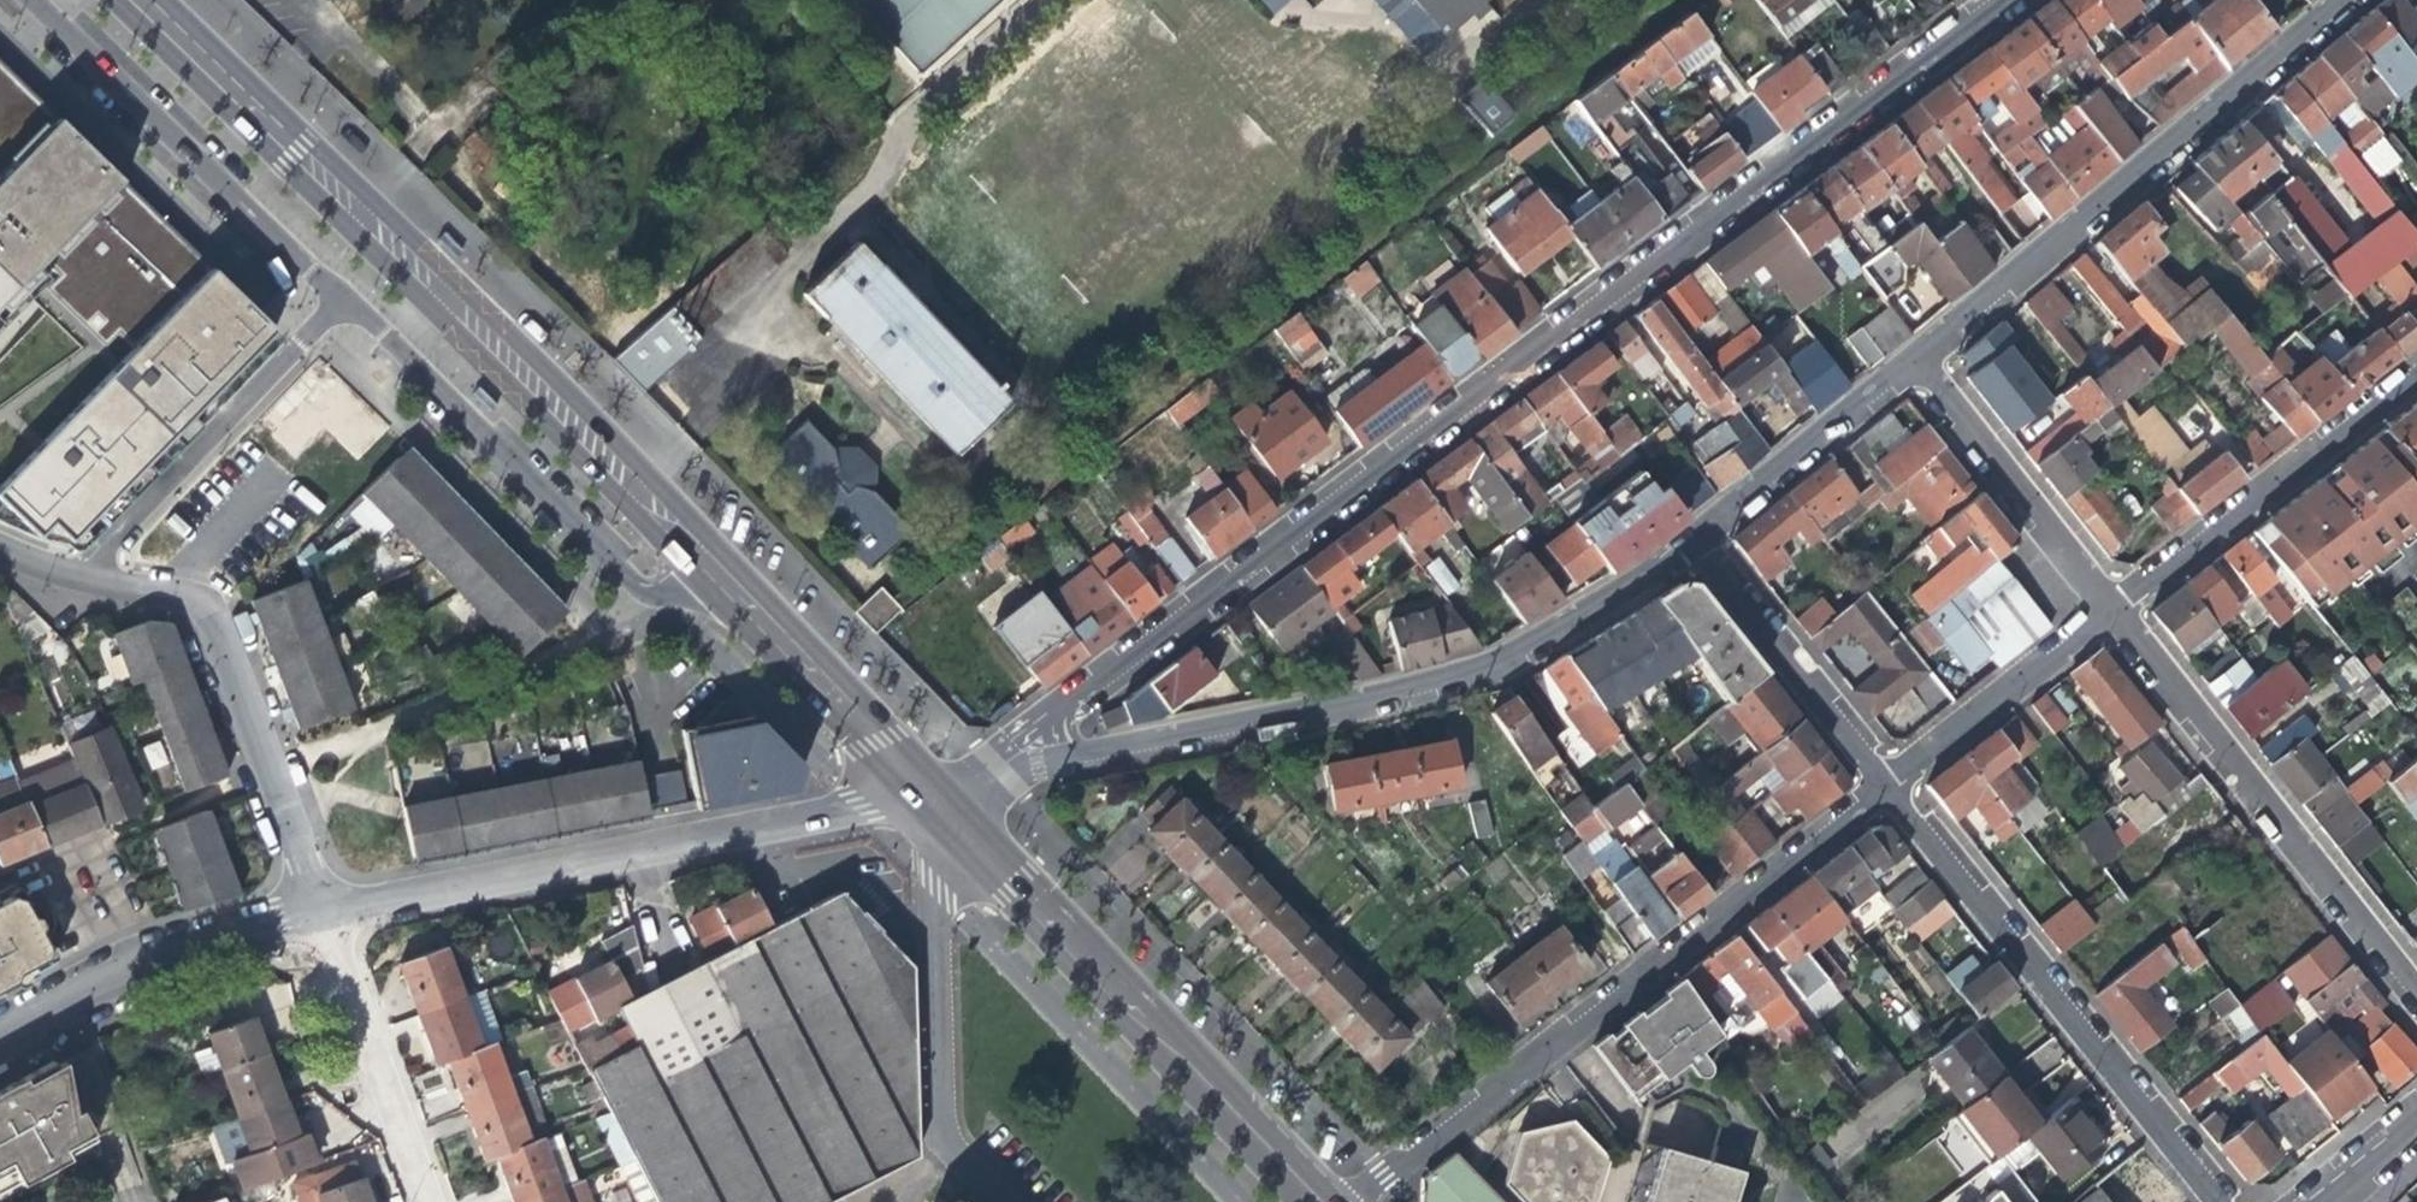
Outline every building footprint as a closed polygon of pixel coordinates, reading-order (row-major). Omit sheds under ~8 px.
[(844,2),(914,80),(1002,0),(846,0),(844,2)] [(1268,21),(1288,3),(1285,0),(1249,0),(1268,21)] [(1439,43),(1400,0),(1363,0),(1418,62),(1439,43)] [(1439,43),(1488,0),(1400,0),(1439,43)] [(1775,28),(1813,0),(1754,0),(1775,28)] [(2106,22),(2090,0),(2054,0),(2050,3),(2080,42),(2091,57),(2102,49),(2090,34),(2106,22)] [(2149,27),(2130,42),(2118,25),(2137,11),(2128,0),(2090,0),(2106,22),(2125,47),(2135,61),(2161,42),(2149,27)] [(2137,11),(2149,27),(2161,42),(2187,23),(2176,9),(2175,6),(2159,18),(2145,0),(2128,0),(2137,11)] [(2175,6),(2176,9),(2188,0),(2187,0),(2176,0),(2172,3),(2175,6)] [(2250,0),(2217,0),(2215,2),(2213,0),(2188,0),(2176,9),(2187,23),(2225,74),(2261,43),(2275,32),(2250,0)] [(2396,0),(2385,0),(2371,12),(2416,68),(2416,26),(2396,0)] [(2099,67),(2091,57),(2080,42),(2050,3),(2023,24),(2064,77),(2078,67),(2096,91),(2109,81),(2099,67)] [(2416,87),(2416,68),(2371,12),(2357,24),(2342,37),(2376,78),(2350,100),(2365,119),(2386,102),(2410,84),(2415,89),(2416,87)] [(1689,14),(1651,42),(1670,68),(1707,39),(1689,14)] [(1852,31),(1874,60),(1888,50),(1866,20),(1852,31)] [(2182,62),(2192,74),(2195,79),(2188,85),(2203,92),(2225,74),(2187,23),(2161,42),(2135,61),(2109,81),(2096,91),(2082,101),(2072,109),(2117,163),(2140,144),(2106,101),(2121,89),(2158,129),(2180,110),(2176,94),(2162,105),(2158,100),(2148,87),(2182,62)] [(2040,96),(2064,77),(2023,24),(1987,51),(2015,87),(2025,101),(2030,98),(2029,96),(2035,91),(2040,96)] [(2376,78),(2342,37),(2330,47),(2315,59),(2350,100),(2376,78)] [(1715,49),(1707,39),(1670,68),(1678,78),(1715,49)] [(1670,68),(1651,42),(1609,75),(1627,98),(1628,100),(1658,77),(1664,85),(1668,90),(1680,80),(1678,78),(1670,68)] [(2125,47),(2099,67),(2109,81),(2135,61),(2125,47)] [(1816,51),(1801,62),(1822,89),(1827,96),(1843,84),(1816,51)] [(2000,104),(2016,126),(2034,112),(2025,101),(2015,87),(1987,51),(1944,84),(1970,119),(1977,129),(1988,143),(1995,138),(1981,120),(1993,111),(1980,95),(1988,89),(2000,104)] [(271,331),(0,57),(0,277),(14,291),(94,368),(168,439),(271,331)] [(1795,109),(1822,89),(1801,62),(1798,58),(1749,95),(1778,133),(1800,116),(1795,109)] [(2330,116),(2350,100),(2315,59),(2300,71),(2286,83),(2352,160),(2381,137),(2376,132),(2365,119),(2345,134),(2330,116)] [(2192,74),(2158,100),(2162,105),(2176,94),(2180,110),(2203,92),(2188,85),(2195,79),(2192,74)] [(1606,115),(1627,98),(1609,75),(1573,102),(1619,163),(1661,221),(1683,204),(1644,152),(1650,148),(1645,142),(1639,146),(1633,138),(1626,144),(1606,115)] [(1634,108),(1664,85),(1658,77),(1628,100),(1634,108)] [(1461,99),(1493,133),(1515,113),(1483,79),(1461,99)] [(2286,83),(2270,97),(2258,107),(2283,136),(2294,126),(2311,146),(2340,178),(2335,183),(2377,232),(2348,255),(2288,184),(2265,203),(2317,262),(2346,295),(2364,282),(2372,275),(2413,245),(2416,242),(2416,237),(2404,222),(2352,160),(2286,83)] [(1981,164),(1963,139),(1955,130),(1970,119),(1944,84),(1915,105),(1944,143),(1970,177),(2001,216),(2017,204),(1984,161),(1981,164)] [(1993,111),(2000,104),(1988,89),(1980,95),(1993,111)] [(2397,114),(2386,102),(2365,119),(2376,132),(2397,114)] [(1926,158),(1944,143),(1915,105),(1887,126),(1919,169),(1937,193),(1941,198),(1950,191),(1926,158)] [(2079,135),(2045,162),(2074,199),(2117,163),(2072,109),(2063,115),(2079,135)] [(1718,133),(1723,138),(1740,162),(1767,141),(1746,112),(1718,133)] [(2005,130),(1995,138),(1988,143),(1999,156),(2026,137),(2043,124),(2034,112),(2016,126),(2008,131),(2005,130)] [(1715,128),(1706,116),(1695,125),(1693,126),(1702,138),(1715,128)] [(1963,139),(1977,129),(1970,119),(1955,130),(1963,139)] [(2046,128),(2043,124),(2026,137),(2034,147),(2051,133),(2049,126),(2046,128)] [(2288,184),(2238,124),(2196,159),(2223,192),(2231,201),(2250,184),(2257,192),(2239,208),(2247,218),(2265,203),(2288,184)] [(1904,181),(1919,169),(1887,126),(1857,149),(1890,191),(1908,215),(1914,224),(1943,202),(1941,198),(1937,193),(1917,208),(1906,194),(1911,190),(1904,181)] [(2299,155),(2311,146),(2294,126),(2283,136),(2299,155)] [(1549,140),(1540,128),(1507,154),(1516,165),(1549,140)] [(2019,184),(2047,221),(2074,199),(2045,162),(2034,147),(2026,137),(1999,156),(2007,168),(2018,159),(2020,161),(2024,157),(2035,172),(2019,184)] [(1698,193),(1740,162),(1723,138),(1686,167),(1689,171),(1684,175),(1698,193)] [(1870,206),(1890,191),(1857,149),(1829,170),(1887,247),(1916,226),(1914,224),(1908,215),(1889,230),(1870,206)] [(1617,186),(1596,201),(1629,245),(1661,221),(1619,163),(1607,172),(1617,186)] [(1849,228),(1872,258),(1887,247),(1829,170),(1800,192),(1843,249),(1850,243),(1837,225),(1847,218),(1851,223),(1849,228)] [(2231,267),(2261,247),(2240,224),(2195,173),(2171,189),(2211,234),(2223,222),(2237,237),(2219,254),(2231,267)] [(1588,192),(1556,219),(1571,240),(1594,271),(1629,245),(1596,201),(1588,192)] [(1854,279),(1861,273),(1858,269),(1843,249),(1800,192),(1771,214),(1804,258),(1825,243),(1854,279)] [(1518,278),(1571,240),(1556,219),(1538,195),(1486,234),(1518,278)] [(2247,218),(2240,224),(2261,247),(2292,282),(2317,262),(2265,203),(2247,218)] [(2155,225),(2140,205),(2095,243),(2146,304),(2151,299),(2146,291),(2158,281),(2147,267),(2154,257),(2141,242),(2150,233),(2155,225)] [(2404,222),(2416,237),(2416,212),(2404,222)] [(1827,288),(1804,258),(1771,214),(1753,228),(1701,267),(1721,292),(1759,264),(1797,314),(1828,290),(1827,288)] [(1956,218),(1927,241),(1965,290),(1992,267),(1976,245),(1956,218)] [(1949,303),(1965,290),(1927,241),(1916,226),(1887,247),(1872,258),(1858,269),(1861,273),(1874,290),(1882,300),(1902,285),(1904,267),(1915,258),(1949,303)] [(1989,235),(1976,245),(1992,267),(2005,256),(1989,235)] [(751,240),(675,305),(698,331),(773,266),(751,240)] [(1008,401),(857,241),(801,293),(951,453),(973,433),(982,442),(993,431),(985,422),(1008,401)] [(2413,245),(2372,275),(2377,281),(2382,288),(2416,263),(2416,250),(2413,245)] [(2104,282),(2082,254),(2068,266),(2126,335),(2135,346),(2154,368),(2181,346),(2167,329),(2151,311),(2141,319),(2144,324),(2138,328),(2101,284),(2104,282)] [(1486,262),(1467,277),(1489,305),(1511,334),(1538,313),(1516,285),(1508,291),(1486,262)] [(1377,283),(1364,264),(1330,289),(1335,296),(1347,287),(1356,299),(1377,283)] [(1432,298),(1449,322),(1477,360),(1511,334),(1489,305),(1467,277),(1464,274),(1432,298)] [(2368,288),(2377,281),(2372,275),(2364,282),(2368,288)] [(0,277),(0,305),(14,291),(0,277)] [(1723,328),(1686,278),(1654,302),(1682,340),(1692,333),(1701,345),(1723,328)] [(1828,290),(1832,295),(1843,287),(1838,279),(1827,288),(1828,290)] [(2186,316),(2158,281),(2146,291),(2151,299),(2146,304),(2151,311),(2167,329),(2186,316)] [(2047,284),(2022,305),(2043,330),(2053,322),(2068,309),(2047,284)] [(1741,338),(1702,366),(1716,385),(1764,348),(1725,298),(1716,305),(1741,338)] [(2396,306),(2416,333),(2416,300),(2408,308),(2402,301),(2396,306)] [(1690,407),(1692,410),(1719,389),(1716,385),(1702,366),(1682,340),(1654,302),(1633,318),(1697,401),(1690,407)] [(2375,330),(2398,357),(2416,342),(2416,333),(2396,306),(2393,302),(2368,321),(2375,330)] [(2186,316),(2167,329),(2181,346),(2207,325),(2218,317),(2205,304),(2186,316)] [(675,305),(615,359),(645,392),(702,342),(698,331),(675,305)] [(1993,329),(2054,398),(2081,376),(2048,335),(2043,330),(2022,305),(1993,329)] [(1860,332),(1881,360),(1909,337),(1889,310),(1860,332)] [(1324,355),(1293,314),(1271,331),(1301,372),(1324,355)] [(2258,399),(2293,439),(2315,422),(2261,364),(2218,317),(2207,325),(2267,389),(2258,399)] [(1796,352),(1814,340),(1799,319),(1781,331),(1796,352)] [(1421,343),(1430,357),(1448,381),(1477,360),(1449,322),(1421,343)] [(2057,326),(2053,322),(2043,330),(2048,335),(2057,326)] [(2085,359),(2057,326),(2048,335),(2081,376),(2107,407),(2154,368),(2135,346),(2122,358),(2098,379),(2083,361),(2085,359)] [(1642,352),(1622,327),(1605,340),(1625,366),(1642,352)] [(2398,357),(2375,330),(2344,353),(2329,333),(2308,350),(2312,354),(2319,362),(2324,367),(2350,394),(2398,357)] [(1860,332),(1844,342),(1866,373),(1881,360),(1860,332)] [(2112,346),(2122,358),(2135,346),(2126,335),(2112,346)] [(1612,368),(1596,347),(1555,377),(1588,419),(1593,416),(1590,412),(1597,407),(1587,393),(1593,389),(1601,383),(1598,379),(1612,368)] [(1791,384),(1764,348),(1716,385),(1719,389),(1734,408),(1761,388),(1769,382),(1779,396),(1783,401),(1796,419),(1810,408),(1791,384)] [(2276,350),(2261,364),(2315,422),(2350,394),(2324,367),(2319,362),(2301,377),(2295,370),(2276,350)] [(2312,354),(2295,370),(2301,377),(2319,362),(2312,354)] [(1340,425),(1358,449),(1448,381),(1430,357),(1340,425)] [(389,427),(319,359),(258,421),(296,457),(325,428),(357,459),(389,427)] [(94,368),(0,470),(0,519),(57,545),(168,439),(94,368)] [(1802,375),(1791,384),(1810,408),(1821,399),(1802,375)] [(2059,424),(2023,454),(2033,467),(2107,407),(2081,376),(2054,398),(2044,405),(2059,424)] [(1581,485),(1617,456),(1602,437),(1588,419),(1555,377),(1518,405),(1536,428),(1547,420),(1555,415),(1591,462),(1578,472),(1582,477),(1576,481),(1580,486),(1581,485)] [(1207,380),(1165,412),(1176,426),(1218,395),(1207,380)] [(1761,388),(1772,402),(1779,396),(1769,382),(1761,388)] [(1603,402),(1593,389),(1587,393),(1597,407),(1603,402)] [(1744,475),(1769,455),(1734,408),(1719,389),(1692,410),(1701,420),(1707,415),(1704,411),(1711,406),(1725,423),(1717,429),(1688,454),(1720,495),(1744,475)] [(1229,421),(1273,478),(1296,461),(1323,441),(1287,393),(1256,416),(1249,406),(1229,421)] [(1779,396),(1772,402),(1775,407),(1783,401),(1779,396)] [(2382,430),(2416,467),(2416,402),(2382,430)] [(1509,459),(1542,435),(1536,428),(1518,405),(1468,443),(1528,524),(1554,505),(1562,499),(1555,490),(1540,503),(1526,484),(1532,479),(1527,471),(1521,476),(1509,459)] [(1707,415),(1717,429),(1725,423),(1711,406),(1704,411),(1707,415)] [(2113,415),(2107,407),(2033,467),(2059,499),(2097,468),(2078,445),(2113,415)] [(833,465),(827,445),(801,417),(760,456),(865,567),(906,528),(869,489),(851,483),(842,491),(826,473),(833,465)] [(1664,417),(1656,423),(1664,433),(1672,427),(1664,417)] [(1564,443),(1547,420),(1536,428),(1542,435),(1554,451),(1564,443)] [(2132,438),(2162,476),(2193,516),(2241,479),(2218,448),(2211,453),(2202,443),(2179,461),(2149,424),(2132,438)] [(1616,425),(1602,437),(1617,456),(1631,444),(1616,425)] [(1845,449),(1882,493),(1938,444),(1925,428),(1910,441),(1902,433),(1882,451),(1889,460),(1881,466),(1867,450),(1878,441),(1869,430),(1845,449)] [(2382,430),(2345,458),(2333,468),(2365,510),(2360,513),(2387,548),(2416,525),(2416,467),(2382,430)] [(2233,446),(2252,471),(2267,459),(2248,434),(2233,446)] [(1508,539),(1528,524),(1468,443),(1444,462),(1414,484),(1453,537),(1459,532),(1455,525),(1466,516),(1450,495),(1466,483),(1508,539)] [(1910,488),(1940,525),(1976,493),(1938,444),(1882,493),(1874,499),(1884,509),(1910,488)] [(855,445),(827,445),(833,465),(826,473),(842,491),(851,483),(869,489),(872,463),(855,445)] [(407,450),(403,454),(400,456),(392,464),(401,463),(406,460),(433,490),(441,499),(473,533),(554,620),(560,614),(545,599),(518,569),(480,529),(449,496),(444,490),(417,462),(412,456),(411,455),(407,450)] [(1105,458),(1092,467),(1100,478),(1113,469),(1105,458)] [(401,463),(392,464),(388,468),(382,473),(358,496),(510,657),(515,656),(554,620),(473,533),(441,499),(433,490),(406,460),(401,463)] [(1807,480),(1786,497),(1820,537),(1824,542),(1846,524),(1839,516),(1855,503),(1853,501),(1859,495),(1830,462),(1807,480)] [(2099,466),(2097,468),(2059,499),(2106,560),(2125,526),(2093,487),(2106,475),(2099,466)] [(2355,530),(2376,557),(2382,552),(2387,548),(2360,513),(2365,510),(2333,468),(2324,475),(2316,481),(2343,514),(2338,517),(2351,534),(2355,530)] [(1226,548),(1251,529),(1222,490),(1209,472),(1205,475),(1208,479),(1204,483),(1215,499),(1210,504),(1185,524),(1212,559),(1226,548)] [(1245,473),(1222,490),(1251,529),(1274,512),(1245,473)] [(1671,491),(1692,519),(1714,501),(1694,474),(1671,491)] [(1194,482),(1210,504),(1215,499),(1204,483),(1208,479),(1205,475),(1194,482)] [(2148,508),(2169,536),(2193,516),(2162,476),(2152,484),(2162,498),(2148,508)] [(1640,563),(1654,551),(1678,531),(1638,480),(1601,511),(1581,485),(1580,486),(1562,499),(1554,505),(1574,532),(1602,568),(1611,580),(1629,569),(1640,563)] [(2284,578),(2294,590),(2309,609),(2376,557),(2355,530),(2351,534),(2338,517),(2343,514),(2316,481),(2248,534),(2267,557),(2284,578)] [(1462,548),(1453,537),(1414,484),(1404,491),(1376,513),(1392,534),(1395,538),(1409,557),(1439,535),(1453,555),(1462,548)] [(1120,504),(1136,524),(1140,530),(1148,524),(1149,498),(1142,487),(1120,504)] [(1910,596),(1926,616),(1992,561),(2015,542),(1976,493),(1940,525),(1920,542),(1934,559),(1960,536),(1969,546),(1952,560),(1953,569),(1947,573),(1942,568),(1910,596)] [(1820,537),(1786,497),(1730,543),(1761,585),(1780,570),(1794,558),(1781,542),(1791,533),(1805,550),(1820,537)] [(1361,564),(1395,538),(1392,534),(1376,513),(1340,539),(1299,570),(1328,610),(1357,590),(1346,574),(1351,571),(1347,565),(1357,558),(1361,564)] [(1026,518),(999,539),(1008,551),(1034,531),(1026,518)] [(1154,520),(1148,524),(1140,530),(1146,537),(1149,542),(1156,551),(1180,583),(1196,571),(1178,547),(1176,549),(1154,520)] [(1137,545),(1146,537),(1140,530),(1136,524),(1127,532),(1137,545)] [(1587,580),(1602,568),(1574,532),(1531,565),(1558,601),(1587,580)] [(2257,565),(2267,557),(2248,534),(2239,541),(2257,565)] [(1013,556),(1008,551),(999,539),(979,554),(993,571),(1013,556)] [(2257,565),(2239,541),(2218,558),(2234,579),(2249,598),(2262,613),(2269,607),(2257,592),(2270,582),(2257,565)] [(1150,555),(1156,551),(1149,542),(1143,547),(1150,555)] [(1090,563),(1099,575),(1131,620),(1156,601),(1171,590),(1150,563),(1144,567),(1147,571),(1138,578),(1121,555),(1113,545),(1090,563)] [(1130,549),(1121,555),(1138,578),(1147,571),(1144,567),(1130,549)] [(1419,571),(1437,594),(1456,579),(1439,557),(1419,571)] [(1548,617),(1563,608),(1558,601),(1531,565),(1528,561),(1491,587),(1524,631),(1548,617)] [(1976,684),(2047,628),(1992,561),(1926,616),(1922,620),(1976,684)] [(2211,626),(2236,607),(2222,590),(2205,568),(2181,587),(2211,626)] [(1331,614),(1328,610),(1299,570),(1267,594),(1246,609),(1280,654),(1331,614)] [(1099,575),(1053,610),(1086,654),(1108,637),(1131,620),(1099,575)] [(2284,597),(2294,590),(2284,578),(2275,585),(2284,597)] [(2234,579),(2222,590),(2236,607),(2249,598),(2234,579)] [(295,731),(348,709),(330,666),(296,582),(243,604),(248,615),(252,626),(264,655),(269,666),(286,709),(290,720),(295,731)] [(0,583),(0,596),(20,642),(48,630),(0,583)] [(1730,698),(1760,675),(1726,631),(1692,588),(1679,585),(1653,601),(1691,649),(1730,698)] [(2219,635),(2211,626),(2181,587),(2148,612),(2187,660),(2219,635)] [(877,590),(851,613),(872,635),(901,613),(877,590)] [(1850,691),(1870,716),(1926,672),(1898,640),(1897,640),(1862,592),(1809,638),(1819,651),(1847,628),(1868,655),(1879,669),(1850,691)] [(995,627),(1041,688),(1054,678),(1086,654),(1053,610),(1047,602),(1040,593),(995,627)] [(2264,616),(2262,613),(2249,598),(2236,607),(2251,626),(2264,616)] [(1691,649),(1653,601),(1638,611),(1627,618),(1618,623),(1580,647),(1563,658),(1600,706),(1691,649)] [(1437,668),(1481,656),(1447,613),(1387,629),(1401,678),(1437,668)] [(243,617),(248,628),(252,626),(248,615),(243,617)] [(1340,626),(1344,632),(1349,638),(1356,633),(1347,621),(1340,626)] [(180,792),(222,774),(214,753),(196,707),(192,696),(169,639),(165,627),(142,625),(117,635),(138,686),(139,686),(180,792)] [(1327,644),(1360,687),(1382,684),(1349,638),(1344,632),(1327,644)] [(138,686),(117,635),(107,639),(127,691),(138,686)] [(1215,679),(1193,649),(1175,663),(1130,696),(1149,723),(1159,721),(1215,679)] [(2070,674),(2126,745),(2129,749),(2157,727),(2098,653),(2070,674)] [(261,662),(263,669),(269,666),(264,655),(259,658),(261,662)] [(2341,730),(2346,737),(2354,730),(2389,704),(2350,657),(2327,674),(2341,692),(2350,685),(2369,709),(2341,730)] [(1600,706),(1563,658),(1552,664),(1541,671),(1570,709),(1565,712),(1597,753),(1622,734),(1600,706)] [(2238,660),(2206,685),(2222,705),(2254,680),(2245,668),(2238,660)] [(2278,660),(2254,680),(2267,697),(2235,722),(2247,736),(2305,692),(2278,660)] [(1753,722),(1770,743),(1797,721),(1777,695),(1760,675),(1730,698),(1706,717),(1727,743),(1753,722)] [(2254,680),(2222,705),(2235,722),(2267,697),(2254,680)] [(200,692),(192,696),(196,707),(204,704),(202,698),(200,692)] [(2063,720),(2044,695),(2030,706),(2050,732),(2063,720)] [(1525,767),(1541,756),(1529,739),(1538,733),(1514,698),(1488,716),(1525,767)] [(754,735),(742,722),(727,707),(723,703),(694,731),(680,734),(693,802),(713,799),(712,794),(718,793),(729,790),(729,791),(729,792),(729,793),(730,794),(730,795),(731,795),(731,796),(732,797),(733,798),(734,798),(734,799),(735,799),(736,799),(736,800),(737,800),(738,800),(739,800),(740,800),(741,800),(742,800),(743,799),(744,799),(745,799),(745,798),(746,798),(747,798),(747,797),(748,797),(749,796),(749,795),(750,794),(750,793),(751,793),(763,790),(778,787),(779,787),(780,787),(781,787),(782,787),(783,786),(784,786),(785,785),(785,784),(786,784),(787,783),(788,782),(788,781),(789,780),(789,779),(789,778),(789,777),(790,776),(790,775),(790,774),(789,773),(789,772),(788,771),(788,770),(787,769),(787,768),(786,768),(785,767),(754,735)] [(604,707),(606,718),(616,716),(614,706),(604,707)] [(1100,716),(1103,724),(1105,729),(1125,722),(1120,708),(1100,716)] [(282,718),(284,723),(290,720),(286,709),(280,712),(282,718)] [(2015,718),(1995,733),(2012,756),(2014,758),(2034,744),(2015,718)] [(713,799),(693,802),(695,812),(783,795),(790,790),(796,783),(797,776),(797,772),(796,767),(793,761),(753,720),(742,722),(754,735),(785,767),(786,768),(787,768),(787,769),(788,770),(788,771),(789,772),(789,773),(790,774),(790,775),(790,776),(789,777),(789,778),(789,779),(789,780),(788,781),(788,782),(787,783),(786,784),(785,784),(785,785),(784,786),(783,786),(782,787),(781,787),(780,787),(779,787),(778,787),(763,790),(751,793),(750,793),(750,794),(749,795),(749,796),(748,797),(747,797),(747,798),(746,798),(745,798),(745,799),(744,799),(743,799),(742,800),(741,800),(740,800),(739,800),(738,800),(737,800),(736,800),(736,799),(735,799),(734,799),(734,798),(733,798),(732,797),(731,796),(731,795),(730,795),(730,794),(729,793),(729,792),(729,791),(729,790),(718,793),(712,794),(713,799)] [(2298,720),(2273,740),(2284,754),(2301,741),(2310,735),(2298,720)] [(1770,765),(1783,782),(1821,752),(1812,741),(1797,721),(1770,743),(1714,788),(1704,796),(1721,818),(1728,826),(1743,815),(1729,798),(1770,765)] [(1578,766),(1593,757),(1572,725),(1557,734),(1578,766)] [(66,748),(74,765),(100,825),(139,809),(105,730),(66,748)] [(2375,759),(2354,730),(2346,737),(2340,741),(2362,769),(2375,759)] [(1543,739),(1538,733),(1529,739),(1541,756),(1550,749),(1543,739)] [(2001,765),(2012,756),(1995,733),(1962,759),(2007,817),(2026,801),(2001,765)] [(2316,760),(2301,741),(2284,754),(2273,740),(2263,747),(2259,743),(2255,746),(2284,784),(2316,760)] [(1436,743),(1406,749),(1415,795),(1436,791),(1438,799),(1458,795),(1447,741),(1436,743)] [(2116,760),(2129,749),(2126,745),(2113,756),(2116,760)] [(2138,791),(2161,821),(2176,810),(2205,787),(2196,775),(2178,789),(2175,785),(2177,783),(2147,745),(2120,767),(2129,779),(2123,784),(2132,795),(2138,791)] [(1389,752),(1364,757),(1372,802),(1415,795),(1406,749),(1389,752)] [(1848,786),(1821,752),(1783,782),(1769,794),(1781,810),(1790,803),(1804,820),(1848,786)] [(1637,754),(1625,764),(1633,775),(1636,773),(1646,765),(1637,754)] [(2384,782),(2416,822),(2416,821),(2416,756),(2384,782)] [(1331,809),(1372,802),(1364,757),(1340,761),(1324,764),(1331,809)] [(2020,834),(2007,817),(1962,759),(1924,788),(1954,826),(1974,809),(1984,822),(2003,846),(2020,834)] [(2342,794),(2316,760),(2284,784),(2311,817),(2342,794)] [(409,855),(538,832),(586,823),(644,812),(638,778),(635,761),(567,774),(539,779),(518,783),(493,788),(400,804),(409,855)] [(1607,779),(1615,790),(1622,785),(1633,775),(1625,764),(1607,779)] [(70,792),(28,810),(44,848),(100,825),(74,765),(59,770),(70,792)] [(1688,775),(1704,796),(1714,788),(1698,767),(1688,775)] [(59,770),(18,787),(26,806),(28,810),(70,792),(59,770)] [(675,771),(651,776),(638,778),(644,812),(665,809),(682,805),(675,771)] [(1667,811),(1636,773),(1633,775),(1622,785),(1640,808),(1651,821),(1655,827),(1662,837),(1675,853),(1708,894),(1720,885),(1663,815),(1667,811)] [(222,774),(180,792),(181,794),(224,777),(222,774)] [(3,815),(26,806),(18,787),(16,783),(0,790),(0,809),(3,815)] [(1605,835),(1640,808),(1622,785),(1615,790),(1608,795),(1591,808),(1568,827),(1580,844),(1600,829),(1605,835)] [(1158,846),(1174,863),(1208,831),(1180,803),(1178,805),(1162,787),(1137,811),(1154,828),(1147,834),(1158,846)] [(2219,805),(2205,787),(2176,810),(2189,827),(2219,805)] [(2119,805),(2132,820),(2133,819),(2145,834),(2161,821),(2138,791),(2132,795),(2119,805)] [(1557,812),(1568,827),(1591,808),(1582,794),(1557,812)] [(2012,818),(2024,830),(2043,810),(2031,798),(2012,818)] [(44,848),(28,810),(26,806),(3,815),(0,809),(0,866),(44,848)] [(1465,811),(1470,839),(1487,836),(1481,808),(1465,811)] [(2131,872),(2189,827),(2176,810),(2161,821),(2145,834),(2102,867),(2127,900),(2143,888),(2131,872)] [(528,843),(541,840),(573,835),(590,832),(624,825),(646,821),(644,812),(586,823),(538,832),(409,855),(411,864),(436,860),(488,850),(528,843)] [(1746,812),(1743,815),(1728,826),(1754,859),(1771,845),(1762,834),(1746,812)] [(243,891),(211,815),(156,835),(188,909),(243,891)] [(1730,877),(1754,859),(1728,826),(1721,818),(1698,836),(1730,877)] [(2076,834),(2102,867),(2145,834),(2133,819),(2132,820),(2109,837),(2095,818),(2076,834)] [(1622,843),(1626,849),(1655,827),(1651,821),(1622,843)] [(1778,821),(1762,834),(1771,845),(1788,832),(1778,821)] [(1642,852),(1662,837),(1655,827),(1626,849),(1678,918),(1708,894),(1675,853),(1655,869),(1642,852)] [(1872,830),(1845,851),(1868,881),(1884,869),(1903,854),(1883,830),(1872,830)] [(1236,861),(1208,831),(1174,863),(1186,876),(1203,893),(1236,861)] [(1590,858),(1612,842),(1609,839),(1588,855),(1590,858)] [(1615,846),(1612,842),(1590,858),(1594,863),(1608,853),(1606,852),(1615,846)] [(1620,900),(1649,940),(1672,923),(1615,846),(1606,852),(1608,853),(1594,863),(1590,858),(1588,855),(1580,844),(1559,857),(1577,882),(1597,867),(1620,900)] [(1874,889),(1868,881),(1845,851),(1816,873),(1809,879),(1838,917),(1874,889)] [(1264,890),(1236,861),(1203,893),(1215,906),(1230,922),(1264,890)] [(2149,887),(2179,927),(2191,942),(2216,923),(2172,868),(2149,887)] [(1881,896),(1891,910),(1926,883),(1914,869),(1881,896)] [(1841,920),(1838,917),(1809,879),(1800,886),(1770,909),(1826,980),(1834,991),(1849,980),(1816,939),(1841,920)] [(1891,910),(1903,925),(1938,898),(1926,883),(1891,910)] [(2110,885),(2078,911),(2091,928),(2124,903),(2110,885)] [(1292,920),(1264,890),(1230,922),(1242,934),(1258,952),(1292,920)] [(748,892),(711,912),(731,950),(769,930),(748,892)] [(602,1109),(607,1119),(632,1167),(651,1201),(831,1201),(918,1157),(911,971),(836,896),(769,930),(731,950),(706,963),(699,966),(737,1038),(649,1084),(602,1109)] [(1951,915),(1938,898),(1903,925),(1916,942),(1951,915)] [(1599,915),(1629,956),(1649,940),(1620,900),(1599,915)] [(2058,954),(2091,928),(2078,911),(2071,901),(2037,929),(2058,954)] [(8,991),(12,980),(43,962),(44,950),(20,902),(8,902),(0,906),(0,996),(8,991)] [(1811,992),(1826,980),(1770,909),(1744,929),(1786,984),(1787,985),(1798,975),(1811,992)] [(706,963),(731,950),(711,912),(687,925),(706,963)] [(1321,950),(1292,920),(1258,952),(1271,965),(1287,982),(1321,950)] [(2201,955),(2191,942),(2179,927),(2165,938),(2186,966),(2201,955)] [(595,942),(605,960),(617,982),(637,972),(625,929),(595,942)] [(1775,992),(1786,984),(1744,929),(1740,932),(1733,938),(1775,992)] [(1556,931),(1521,958),(1550,995),(1585,968),(1556,931)] [(1819,1048),(1775,992),(1733,938),(1717,950),(1688,973),(1706,997),(1712,991),(1710,986),(1714,983),(1731,1004),(1740,996),(1786,1055),(1790,1053),(1798,1064),(1819,1048)] [(2325,938),(2280,973),(2302,1001),(2348,966),(2325,938)] [(2409,945),(2416,955),(2416,938),(2409,945)] [(2158,944),(2143,956),(2092,997),(2100,1007),(2137,1053),(2168,1029),(2140,993),(2175,964),(2158,944)] [(1873,960),(1861,946),(1848,956),(1858,970),(1873,960)] [(406,995),(413,1016),(460,998),(442,949),(396,967),(406,995)] [(1349,980),(1321,950),(1287,982),(1298,994),(1315,1012),(1349,980)] [(1977,1018),(2012,990),(1996,970),(1990,964),(1980,972),(1968,957),(1943,976),(1977,1018)] [(1513,1024),(1550,995),(1521,958),(1484,986),(1513,1024)] [(541,993),(563,1034),(578,1026),(611,1010),(628,1001),(617,982),(605,960),(541,993)] [(611,1010),(623,1031),(632,1050),(649,1084),(737,1038),(699,966),(630,1004),(628,1001),(611,1010)] [(2378,1005),(2360,982),(2348,966),(2303,1000),(2326,1031),(2330,1035),(2332,1039),(2345,1029),(2369,1012),(2372,1009),(2378,1005)] [(1694,1005),(1706,997),(1688,973),(1677,981),(1681,986),(1694,1005)] [(1377,1009),(1349,980),(1315,1012),(1328,1025),(1343,1041),(1377,1009)] [(2271,980),(2238,1005),(2260,1034),(2293,1008),(2271,980)] [(1415,981),(1399,996),(1423,1023),(1425,1024),(1441,1008),(1415,981)] [(1715,1036),(1694,1005),(1681,986),(1609,1042),(1605,1037),(1590,1049),(1628,1098),(1637,1090),(1643,1097),(1680,1066),(1692,1079),(1694,1080),(1698,1080),(1701,1078),(1704,1075),(1704,1070),(1703,1068),(1692,1055),(1715,1036)] [(2260,1034),(2238,1005),(2225,987),(2209,1000),(2234,1032),(2245,1045),(2260,1034)] [(1410,1035),(1423,1023),(1399,996),(1385,1009),(1410,1035)] [(432,1066),(445,1062),(478,1049),(460,998),(413,1016),(423,1042),(432,1066)] [(1405,1038),(1377,1009),(1343,1041),(1358,1057),(1371,1071),(1405,1038)] [(2372,1009),(2369,1012),(2345,1029),(2365,1054),(2392,1086),(2406,1073),(2416,1064),(2416,1060),(2372,1009)] [(201,1077),(220,1070),(261,1056),(264,1054),(257,1035),(251,1019),(207,1034),(211,1046),(192,1053),(201,1077)] [(1932,1034),(1941,1045),(1961,1030),(1951,1019),(1932,1034)] [(585,1039),(578,1026),(563,1034),(570,1047),(585,1039)] [(1923,1059),(1961,1108),(1999,1079),(1977,1049),(1962,1029),(1961,1030),(1941,1045),(1923,1059)] [(2345,1029),(2332,1039),(2346,1057),(2352,1064),(2365,1054),(2345,1029)] [(623,1031),(606,1039),(615,1058),(632,1050),(623,1031)] [(2284,1065),(2303,1091),(2312,1102),(2325,1120),(2351,1099),(2368,1085),(2352,1064),(2346,1057),(2332,1039),(2330,1035),(2326,1031),(2284,1065)] [(2245,1045),(2241,1048),(2258,1070),(2277,1056),(2260,1034),(2245,1045)] [(585,1039),(570,1047),(581,1069),(583,1073),(615,1058),(606,1039),(589,1048),(585,1039)] [(491,1045),(478,1049),(445,1062),(454,1085),(464,1112),(509,1096),(491,1045)] [(2258,1070),(2241,1048),(2211,1072),(2221,1085),(2228,1094),(2258,1070)] [(597,1100),(602,1109),(649,1084),(632,1050),(615,1058),(583,1073),(597,1100)] [(271,1083),(261,1056),(220,1070),(239,1119),(282,1102),(274,1081),(271,1083)] [(1852,1090),(1864,1105),(1901,1076),(1889,1061),(1852,1090)] [(24,1179),(29,1187),(75,1162),(72,1157),(102,1141),(77,1095),(71,1066),(60,1071),(57,1068),(4,1095),(0,1097),(0,1192),(24,1179)] [(2216,1089),(2221,1085),(2211,1072),(2206,1076),(2216,1089)] [(584,1106),(597,1100),(583,1073),(572,1079),(584,1106)] [(2185,1112),(2216,1089),(2206,1076),(2175,1100),(2185,1112)] [(1996,1157),(2024,1136),(2039,1125),(2018,1099),(2001,1077),(1999,1079),(1961,1108),(1950,1117),(1987,1164),(1996,1157)] [(536,1086),(509,1096),(464,1112),(473,1137),(482,1163),(493,1159),(547,1141),(553,1138),(536,1086)] [(1637,1090),(1628,1098),(1633,1105),(1643,1097),(1637,1090)] [(2326,1121),(2325,1120),(2312,1102),(2303,1091),(2267,1119),(2289,1148),(2306,1136),(2326,1121)] [(2039,1125),(2024,1136),(2037,1152),(2059,1182),(2102,1148),(2089,1130),(2082,1122),(2085,1118),(2070,1100),(2039,1125)] [(287,1115),(282,1102),(239,1119),(252,1155),(296,1139),(287,1115)] [(2208,1115),(2195,1125),(2240,1181),(2259,1166),(2271,1157),(2243,1123),(2226,1137),(2208,1115)] [(234,1162),(252,1155),(239,1119),(212,1129),(225,1165),(234,1162)] [(632,1167),(607,1119),(595,1124),(620,1171),(625,1169),(632,1167)] [(1513,1195),(1520,1201),(1592,1201),(1605,1161),(1567,1122),(1518,1134),(1502,1184),(1513,1195)] [(234,1162),(245,1191),(324,1161),(313,1132),(296,1139),(252,1155),(234,1162)] [(553,1138),(547,1141),(493,1159),(505,1194),(508,1201),(529,1201),(564,1190),(580,1184),(564,1135),(553,1138)] [(2010,1174),(2037,1152),(2024,1136),(1996,1157),(2010,1174)] [(1815,1181),(1819,1177),(1828,1170),(1811,1146),(1798,1156),(1815,1181)] [(2138,1148),(2090,1187),(2101,1201),(2111,1201),(2120,1194),(2126,1201),(2124,1201),(2182,1201),(2138,1148)] [(1646,1201),(1730,1201),(1737,1175),(1732,1173),(1735,1159),(1709,1152),(1706,1166),(1659,1154),(1646,1201)] [(1417,1201),(1495,1201),(1451,1157),(1417,1184),(1417,1201)] [(2010,1174),(1996,1157),(1987,1164),(1980,1170),(1972,1176),(1992,1201),(2033,1201),(2010,1174)] [(367,1195),(362,1180),(359,1181),(352,1164),(306,1181),(308,1187),(293,1192),(297,1201),(370,1201),(367,1195)] [(632,1167),(625,1169),(639,1201),(651,1201),(632,1167)] [(580,1184),(564,1190),(529,1201),(588,1201),(582,1184),(580,1184)] [(2074,1201),(2101,1201),(2090,1187),(2074,1201)]
